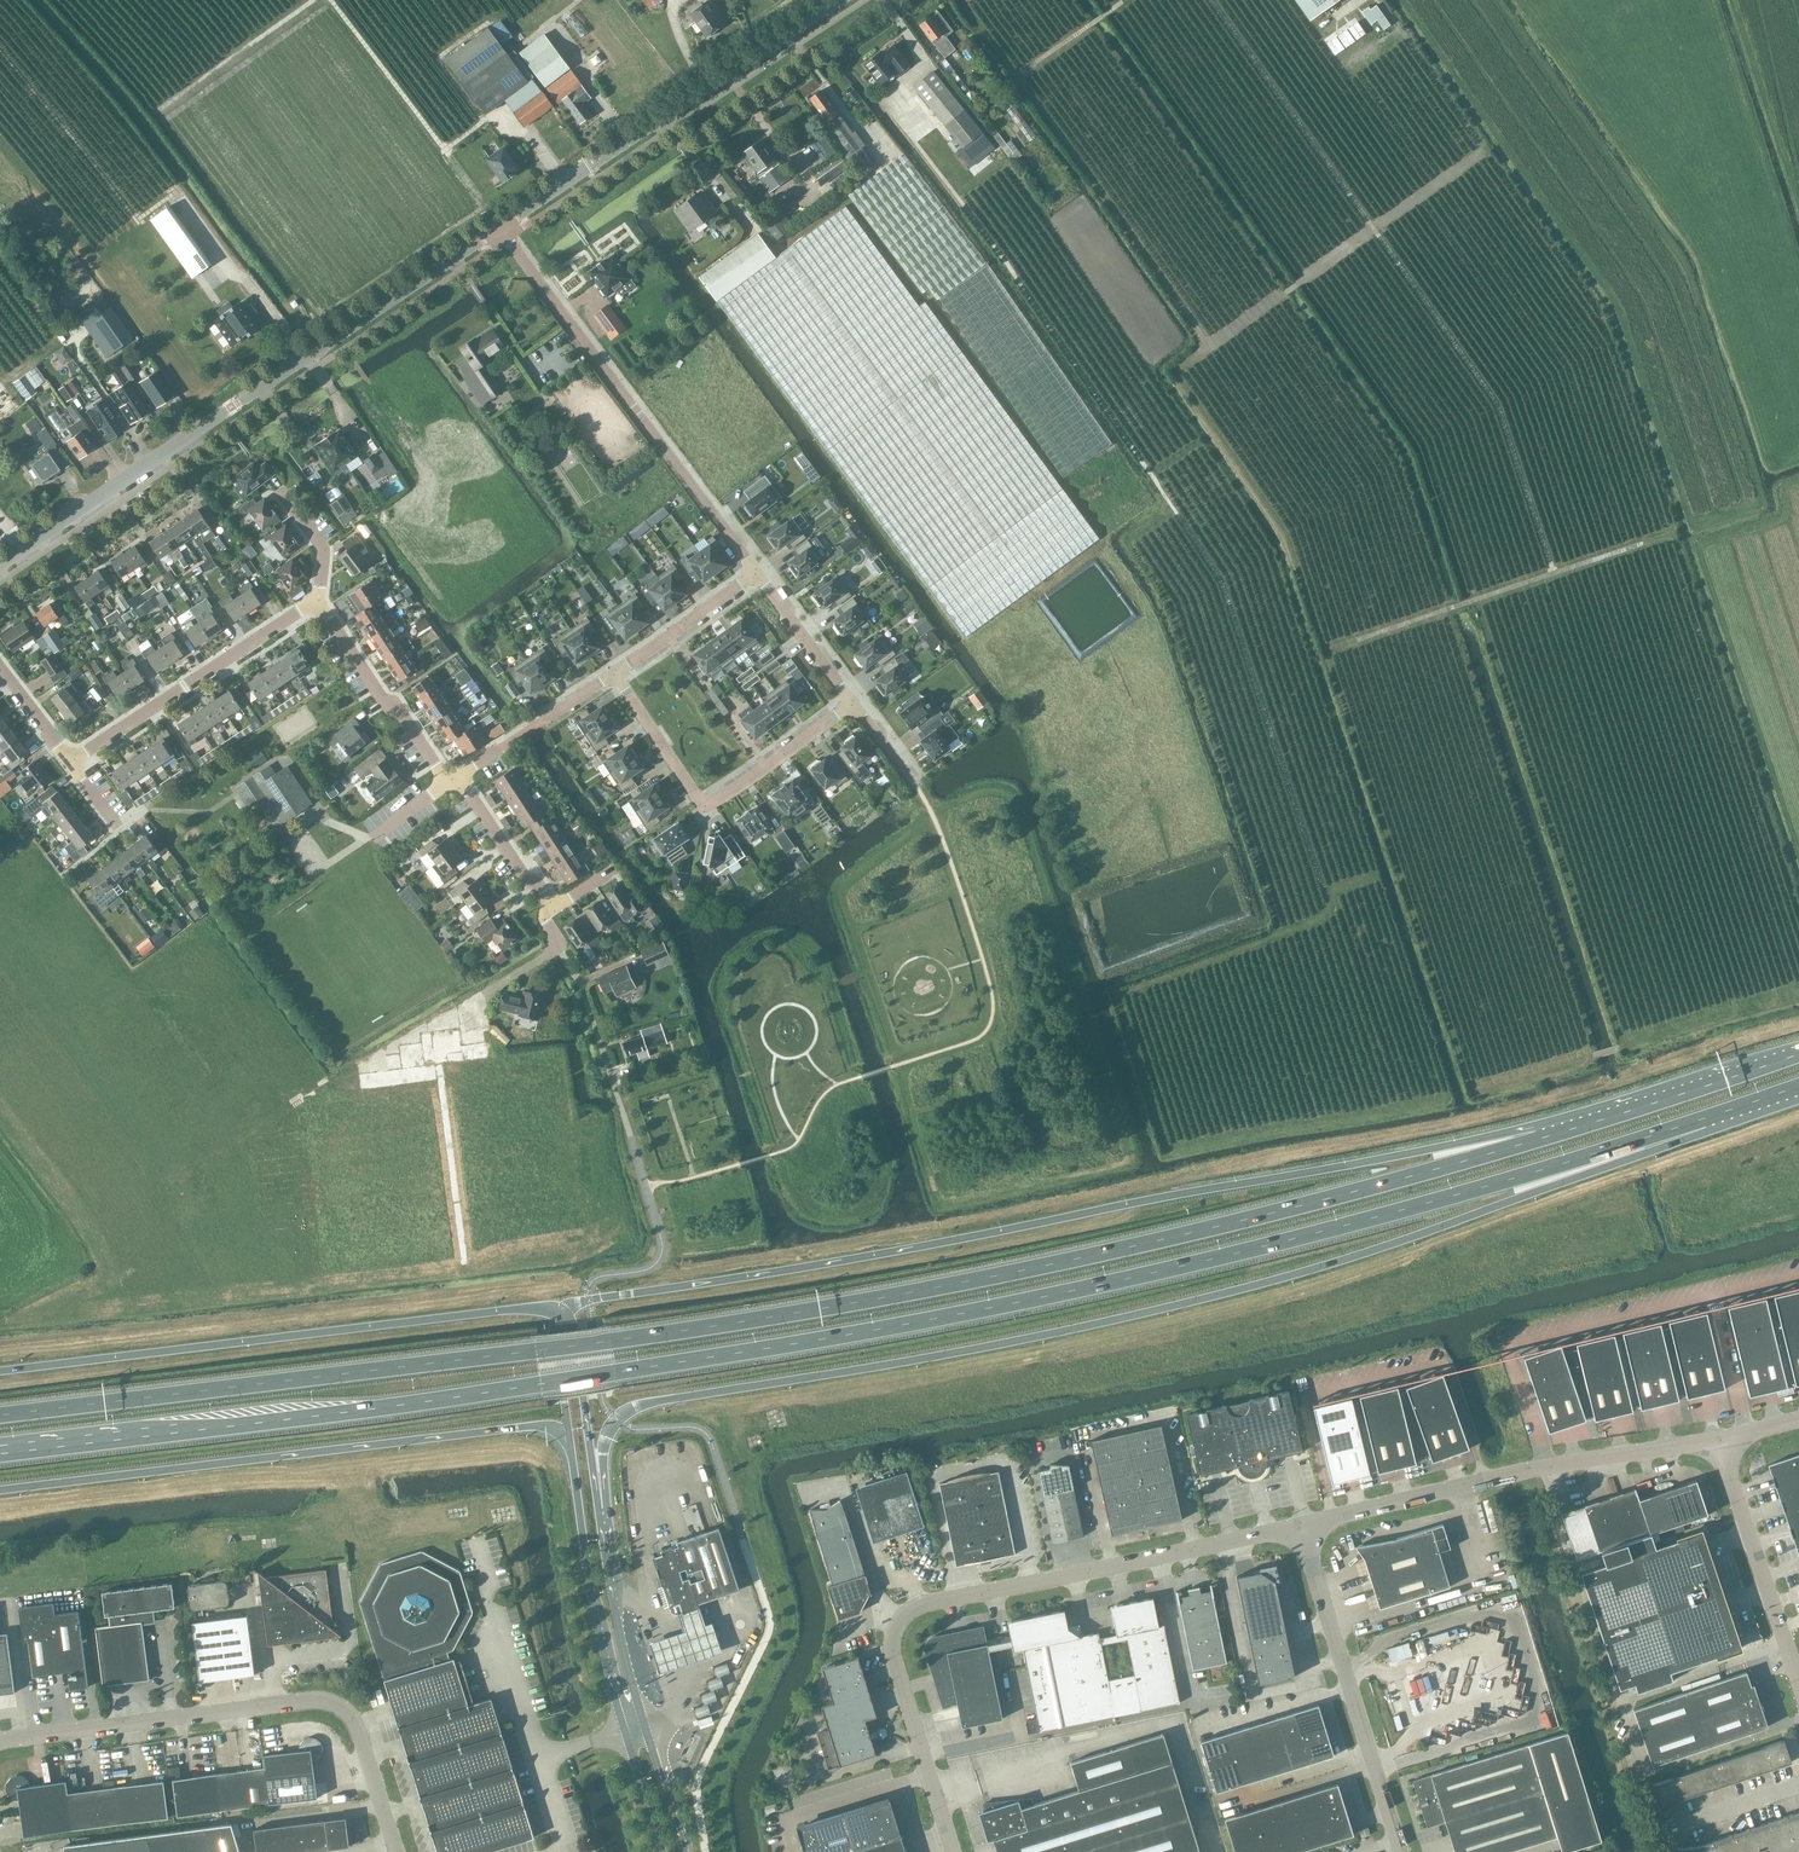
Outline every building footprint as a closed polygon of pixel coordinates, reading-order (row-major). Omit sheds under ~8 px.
[(717,33),(717,30),(724,25),(714,10),(716,9),(709,0),(691,14),(708,37),(710,35),(712,36),(717,33)] [(1310,21),(1339,0),(1296,0),(1310,21)] [(1369,6),(1363,10),(1371,23),(1377,18),(1384,28),(1390,24),(1376,4),(1370,8),(1369,6)] [(921,25),(938,48),(932,53),(938,63),(956,49),(947,37),(954,31),(939,12),(932,18),(932,17),(921,25)] [(494,19),(506,39),(516,33),(504,14),(494,19)] [(1358,22),(1348,29),(1357,40),(1366,34),(1358,22)] [(489,27),(489,28),(446,59),(487,114),(530,82),(489,27)] [(1347,29),(1338,36),(1346,48),(1356,41),(1347,29)] [(520,52),(546,87),(571,68),(545,34),(520,52)] [(1336,37),(1327,44),(1336,55),(1345,49),(1336,37)] [(898,73),(909,65),(894,45),(883,53),(882,52),(865,65),(869,70),(868,71),(869,73),(870,72),(877,80),(893,67),(898,73)] [(593,52),(597,59),(604,55),(600,47),(593,52)] [(289,51),(282,56),(291,68),(298,63),(289,51)] [(282,56),(275,61),(284,73),(291,68),(282,56)] [(951,57),(947,60),(958,75),(963,71),(951,57)] [(592,115),(585,105),(593,98),(583,85),(572,70),(547,89),(558,103),(563,100),(580,123),(592,115)] [(954,70),(949,75),(954,81),(965,95),(970,91),(954,70)] [(914,86),(955,138),(948,143),(956,153),(959,151),(971,167),(995,149),(934,71),(914,86)] [(525,127),(534,120),(553,106),(543,92),(539,95),(531,84),(507,102),(525,127)] [(896,85),(891,94),(899,99),(904,90),(896,85)] [(839,144),(838,145),(848,159),(853,155),(867,175),(877,167),(862,148),(866,145),(856,132),(853,134),(822,90),(810,98),(821,113),(818,115),(839,144)] [(223,101),(216,106),(225,118),(232,113),(223,101)] [(216,106),(209,111),(219,123),(225,118),(216,106)] [(816,133),(826,151),(836,146),(826,128),(816,133)] [(1018,167),(1022,164),(1018,158),(1023,155),(1012,140),(1007,143),(999,133),(995,136),(1018,167)] [(770,192),(790,178),(762,140),(744,153),(760,174),(758,176),(770,192)] [(504,149),(489,159),(504,181),(513,174),(512,172),(518,169),(504,149)] [(840,153),(812,174),(821,186),(849,166),(840,153)] [(905,153),(849,195),(923,294),(925,292),(929,289),(938,300),(944,308),(1041,442),(1064,476),(1113,442),(1092,410),(1054,356),(1001,281),(998,278),(988,263),(925,179),(905,153)] [(297,192),(291,197),(294,200),(300,196),(297,192)] [(695,227),(717,211),(703,192),(681,208),(695,227)] [(418,193),(414,196),(419,202),(423,199),(418,193)] [(290,203),(288,205),(296,216),(311,204),(303,194),(300,196),(294,200),(290,203)] [(290,195),(286,198),(290,203),(294,200),(291,197),(290,195)] [(414,196),(410,199),(413,202),(415,205),(419,202),(414,196)] [(286,198),(282,201),(286,206),(288,205),(290,203),(286,198)] [(282,201),(278,203),(279,205),(282,209),(286,206),(282,201)] [(311,204),(296,216),(305,226),(319,215),(311,204)] [(152,220),(194,278),(214,264),(171,205),(152,220)] [(279,205),(273,210),(276,214),(282,209),(279,205)] [(276,214),(274,216),(282,227),(296,216),(288,205),(286,206),(282,209),(276,214)] [(1062,487),(1029,442),(926,301),(920,306),(846,206),(777,257),(759,234),(700,277),(718,301),(898,548),(966,638),(1101,539),(1062,487)] [(763,221),(777,240),(796,226),(781,207),(763,221)] [(319,215),(305,226),(313,237),(327,226),(319,215)] [(296,216),(282,227),(290,238),(305,226),(296,216)] [(382,220),(378,223),(382,230),(386,227),(384,224),(382,220)] [(378,223),(374,226),(379,232),(382,230),(378,223)] [(305,226),(290,238),(299,248),(313,237),(305,226)] [(327,226),(313,237),(320,247),(335,236),(327,226)] [(335,236),(320,247),(329,259),(331,257),(335,255),(341,250),(344,248),(335,236)] [(313,237),(299,248),(306,258),(320,247),(313,237)] [(320,247),(306,258),(315,270),(318,268),(323,263),(327,260),(329,259),(320,247)] [(341,250),(335,255),(338,258),(344,254),(341,250)] [(631,280),(632,279),(614,255),(614,254),(604,261),(604,260),(599,264),(598,265),(599,266),(590,272),(589,272),(607,297),(622,286),(624,288),(632,281),(631,280)] [(335,255),(331,257),(336,263),(339,260),(338,258),(335,255)] [(329,259),(327,260),(332,266),(336,263),(331,257),(329,259)] [(327,260),(323,263),(326,267),(328,269),(332,266),(327,260)] [(323,263),(318,268),(321,272),(326,267),(323,263)] [(103,298),(77,316),(106,357),(132,339),(103,298)] [(221,315),(214,321),(231,346),(241,339),(248,334),(250,336),(260,329),(251,317),(255,314),(252,309),(254,308),(247,299),(241,303),(241,302),(234,308),(233,307),(229,311),(226,307),(225,306),(218,311),(221,315)] [(612,339),(625,329),(607,306),(595,315),(612,339)] [(505,347),(493,330),(477,341),(476,339),(462,349),(476,370),(464,378),(482,405),(503,391),(484,364),(483,362),(505,347)] [(672,345),(666,349),(670,355),(676,351),(672,345)] [(130,381),(137,376),(130,366),(123,371),(130,381)] [(157,407),(172,397),(155,372),(140,382),(157,407)] [(24,375),(13,383),(23,397),(34,389),(24,375)] [(80,393),(71,381),(59,390),(68,402),(80,393)] [(126,383),(116,389),(125,404),(120,407),(131,424),(135,421),(135,422),(147,413),(136,396),(135,397),(126,383)] [(113,437),(122,431),(102,401),(87,411),(99,429),(101,427),(108,437),(105,438),(109,444),(115,440),(113,437)] [(72,406),(67,409),(75,420),(80,417),(72,406)] [(35,418),(27,423),(34,433),(41,428),(38,423),(35,418)] [(66,442),(79,459),(94,448),(84,435),(90,431),(81,419),(68,429),(74,437),(66,442)] [(332,442),(347,464),(351,471),(363,463),(341,430),(341,429),(340,429),(330,436),(333,441),(332,442)] [(347,464),(332,442),(333,441),(330,436),(317,445),(316,445),(317,446),(335,472),(347,464)] [(52,479),(57,476),(56,475),(69,466),(55,445),(35,459),(31,453),(21,460),(28,471),(31,469),(42,484),(51,478),(52,479)] [(375,454),(365,461),(373,474),(383,467),(375,454)] [(266,480),(274,474),(266,463),(258,469),(254,464),(236,478),(248,494),(266,480)] [(817,472),(810,477),(813,482),(821,477),(817,472)] [(319,473),(313,477),(315,480),(317,482),(322,478),(321,476),(319,473)] [(755,516),(781,497),(765,475),(744,491),(750,500),(745,503),(747,506),(745,507),(751,516),(753,514),(755,516)] [(345,495),(331,504),(340,517),(353,508),(345,495)] [(263,529),(279,517),(265,499),(258,504),(254,498),(242,507),(247,513),(250,511),(263,529)] [(840,503),(834,507),(838,513),(845,508),(840,503)] [(664,506),(651,516),(657,524),(670,513),(664,506)] [(210,526),(199,509),(187,518),(204,543),(216,535),(210,526)] [(204,543),(187,518),(175,525),(186,542),(193,537),(200,546),(204,543)] [(793,519),(782,526),(767,538),(775,548),(777,546),(779,549),(789,542),(793,548),(807,538),(793,519)] [(645,520),(629,532),(635,540),(651,528),(645,520)] [(186,542),(175,525),(163,534),(174,550),(176,553),(175,553),(180,560),(183,557),(184,557),(178,547),(186,542)] [(274,526),(263,535),(267,541),(271,539),(284,557),(300,545),(286,526),(279,532),(274,526)] [(228,530),(217,538),(224,550),(236,542),(228,530)] [(852,537),(840,545),(847,554),(858,546),(867,539),(860,530),(852,537)] [(174,550),(163,534),(150,542),(161,558),(169,553),(175,563),(180,560),(175,553),(174,550)] [(355,576),(370,564),(361,552),(367,547),(357,534),(344,544),(348,550),(339,557),(347,567),(348,566),(355,576)] [(623,536),(607,548),(613,556),(629,544),(623,536)] [(726,565),(717,553),(723,549),(713,536),(707,541),(710,546),(700,553),(715,573),(726,565)] [(822,559),(808,540),(795,550),(799,556),(789,563),(792,566),(789,568),(797,578),(805,572),(808,576),(815,571),(812,567),(822,559)] [(868,541),(862,546),(866,552),(872,547),(868,541)] [(145,561),(146,561),(136,546),(124,554),(134,569),(139,566),(142,570),(148,566),(145,561)] [(715,573),(700,553),(690,561),(686,556),(680,561),(690,574),(695,569),(704,581),(715,573)] [(122,577),(134,569),(124,554),(112,562),(122,577)] [(242,564),(250,577),(258,571),(250,559),(242,564)] [(300,583),(308,578),(294,559),(278,571),(292,590),(289,592),(293,598),(305,589),(300,583)] [(271,563),(263,569),(267,574),(274,568),(271,563)] [(669,569),(658,577),(667,590),(674,599),(675,600),(676,601),(687,593),(685,591),(682,588),(678,582),(684,578),(674,565),(669,569)] [(200,567),(194,571),(196,575),(203,571),(200,567)] [(100,570),(88,579),(98,593),(105,589),(109,595),(114,591),(100,570)] [(170,586),(177,581),(170,571),(163,575),(170,586)] [(191,572),(178,581),(190,597),(209,583),(202,573),(195,578),(191,572)] [(647,585),(641,589),(651,602),(656,598),(658,600),(663,607),(665,609),(676,601),(675,600),(674,599),(667,590),(658,577),(656,574),(646,582),(647,585)] [(852,595),(838,577),(827,584),(824,580),(817,585),(820,589),(812,595),(820,605),(822,604),(824,607),(834,600),(838,605),(852,595)] [(98,593),(88,579),(76,587),(90,607),(97,603),(93,597),(98,593)] [(374,580),(362,587),(373,604),(382,598),(385,597),(374,580)] [(161,582),(143,594),(146,599),(159,591),(160,592),(165,589),(161,582)] [(249,612),(262,604),(252,589),(254,588),(250,582),(240,588),(244,594),(239,597),(249,612)] [(871,585),(865,589),(868,594),(874,589),(871,585)] [(584,586),(578,590),(580,593),(582,596),(588,592),(586,589),(584,586)] [(141,587),(132,592),(136,598),(144,593),(141,587)] [(362,612),(374,604),(373,604),(362,587),(351,595),(362,612)] [(156,596),(164,607),(170,603),(163,592),(156,596)] [(645,606),(636,593),(619,606),(637,630),(648,622),(639,611),(645,606)] [(116,599),(122,607),(104,618),(108,623),(127,611),(127,612),(132,608),(123,594),(116,599)] [(249,612),(239,597),(234,600),(230,595),(221,601),(224,607),(226,606),(236,620),(249,612)] [(161,605),(155,596),(146,603),(151,611),(161,605)] [(364,627),(382,615),(389,610),(385,605),(386,604),(382,598),(373,604),(374,604),(362,612),(356,616),(364,627)] [(868,617),(854,598),(840,608),(844,614),(835,621),(837,624),(834,625),(842,636),(850,630),(853,634),(860,629),(857,624),(868,617)] [(210,638),(223,629),(213,614),(215,613),(211,608),(213,606),(208,599),(191,609),(200,622),(210,638)] [(911,601),(905,605),(911,612),(916,608),(911,601)] [(51,604),(37,613),(46,626),(59,617),(64,625),(69,621),(61,609),(56,612),(51,604)] [(637,630),(619,606),(602,618),(612,631),(617,627),(626,638),(637,630)] [(129,621),(136,616),(132,610),(116,621),(128,639),(134,635),(125,621),(124,622),(123,620),(127,618),(129,621)] [(94,613),(89,616),(90,618),(97,630),(105,625),(96,612),(94,613)] [(390,619),(386,621),(382,615),(364,627),(371,638),(393,623),(390,619)] [(925,616),(919,621),(927,632),(933,627),(925,616)] [(425,618),(419,622),(424,630),(430,626),(425,618)] [(588,618),(571,629),(589,657),(598,651),(596,649),(599,647),(591,635),(597,631),(588,618)] [(210,638),(200,622),(195,626),(192,620),(182,627),(186,632),(187,631),(197,646),(210,638)] [(401,626),(401,625),(397,620),(393,623),(371,638),(378,649),(396,636),(393,631),(401,626)] [(731,630),(747,651),(758,642),(755,637),(757,636),(751,626),(748,628),(742,620),(733,627),(734,628),(731,630)] [(10,629),(0,635),(8,647),(10,645),(14,651),(35,637),(24,622),(11,631),(10,629)] [(84,635),(75,622),(58,634),(54,629),(45,636),(51,645),(56,653),(84,635)] [(109,629),(100,633),(104,640),(113,635),(109,629)] [(589,657),(571,629),(553,641),(562,654),(568,650),(576,662),(578,661),(580,663),(589,657)] [(735,660),(747,651),(731,630),(728,633),(727,631),(718,638),(731,655),(735,660)] [(927,636),(925,638),(933,649),(937,646),(941,643),(933,631),(929,635),(928,635),(927,636)] [(151,632),(140,637),(143,644),(154,640),(151,632)] [(171,663),(184,655),(174,640),(176,639),(172,633),(163,639),(166,645),(161,648),(171,663)] [(862,650),(854,656),(862,666),(864,664),(866,667),(876,660),(880,666),(896,654),(888,643),(882,635),(875,640),(869,645),(866,641),(859,646),(862,650)] [(51,645),(45,636),(38,640),(44,650),(51,645)] [(400,642),(396,636),(378,649),(385,659),(411,643),(412,642),(408,637),(400,642)] [(441,638),(434,643),(438,648),(445,643),(441,638)] [(720,664),(731,655),(718,638),(710,644),(711,645),(708,648),(720,664)] [(415,649),(411,643),(385,659),(392,670),(411,658),(407,653),(415,649)] [(171,663),(161,648),(156,651),(153,646),(143,652),(147,658),(149,657),(158,671),(171,663)] [(526,659),(544,687),(553,681),(552,678),(554,677),(546,665),(552,661),(543,647),(526,659)] [(723,668),(720,664),(708,648),(705,650),(704,648),(695,655),(701,663),(698,665),(705,674),(707,672),(711,677),(723,668)] [(298,674),(301,678),(306,676),(303,671),(311,666),(309,662),(303,654),(300,649),(287,658),(298,674)] [(763,666),(775,657),(771,651),(759,660),(763,666)] [(879,684),(876,686),(884,696),(892,690),(895,694),(902,689),(899,685),(909,677),(901,665),(909,659),(905,653),(896,659),(896,658),(882,668),(886,674),(877,681),(879,684)] [(52,676),(63,668),(54,654),(42,662),(52,676)] [(415,655),(411,658),(392,670),(396,676),(395,677),(395,679),(396,681),(398,681),(399,681),(400,682),(406,677),(410,682),(426,671),(415,655)] [(287,658),(274,666),(285,683),(298,674),(287,658)] [(784,663),(781,665),(782,666),(789,675),(791,673),(798,668),(791,658),(784,663)] [(132,689),(145,680),(135,665),(137,664),(133,659),(124,665),(127,670),(122,674),(132,689)] [(544,687),(526,659),(508,670),(517,684),(523,680),(531,692),(534,690),(535,693),(544,687)] [(96,674),(101,671),(94,660),(88,663),(96,674)] [(769,675),(782,666),(781,665),(777,660),(765,669),(769,675)] [(493,665),(491,667),(494,671),(498,676),(500,674),(502,673),(504,671),(501,666),(498,668),(495,664),(493,665)] [(278,687),(285,683),(274,666),(262,674),(273,691),(276,695),(281,692),(278,687)] [(72,681),(83,673),(78,667),(68,675),(72,681)] [(752,667),(744,672),(748,677),(755,671),(752,667)] [(132,689),(122,674),(117,677),(114,672),(104,678),(108,683),(110,682),(120,697),(132,689)] [(748,677),(744,672),(737,678),(740,683),(748,677)] [(273,691),(262,674),(249,683),(263,703),(268,700),(265,696),(273,691)] [(761,679),(758,674),(750,680),(753,685),(761,679)] [(420,698),(439,686),(431,675),(413,687),(420,698)] [(746,690),(753,685),(750,680),(742,686),(746,690)] [(775,689),(790,710),(793,708),(794,709),(803,702),(797,694),(799,692),(793,683),(790,685),(787,680),(775,689)] [(62,710),(76,699),(72,695),(78,691),(71,682),(65,686),(67,688),(53,698),(62,710)] [(507,685),(506,687),(513,697),(513,698),(515,697),(517,696),(520,694),(515,687),(512,682),(509,684),(507,685)] [(427,709),(446,697),(442,692),(447,689),(443,683),(439,686),(420,698),(427,709)] [(106,695),(98,685),(91,690),(99,701),(106,695)] [(464,689),(463,690),(469,698),(470,697),(474,694),(469,686),(464,689)] [(298,701),(310,693),(306,687),(294,696),(298,701)] [(720,700),(711,687),(706,692),(715,704),(720,700)] [(787,712),(790,710),(775,689),(763,698),(766,703),(779,720),(788,714),(787,712)] [(904,706),(900,709),(913,726),(920,721),(925,727),(945,711),(939,704),(934,708),(919,689),(901,703),(904,706)] [(972,696),(970,697),(973,701),(974,700),(980,708),(983,706),(987,703),(988,702),(982,694),(979,690),(978,691),(975,694),(972,696)] [(230,691),(217,700),(228,716),(229,716),(231,720),(236,717),(233,713),(241,707),(230,691)] [(285,710),(298,701),(294,696),(281,704),(285,710)] [(434,720),(453,708),(446,697),(427,709),(434,720)] [(87,713),(92,709),(85,700),(80,704),(76,699),(62,710),(71,723),(85,712),(87,713)] [(228,716),(217,700),(204,708),(215,725),(216,724),(219,728),(224,725),(221,721),(228,716)] [(730,712),(720,700),(715,704),(724,716),(730,712)] [(770,726),(779,720),(766,703),(755,711),(766,727),(769,725),(770,726)] [(285,710),(281,704),(268,713),(265,708),(258,712),(265,723),(285,710)] [(763,729),(766,727),(755,711),(751,706),(738,716),(741,721),(740,722),(747,731),(749,729),(755,738),(764,731),(763,729)] [(585,734),(612,716),(611,716),(606,708),(604,709),(603,707),(591,715),(587,709),(573,717),(585,734)] [(215,725),(204,708),(192,716),(203,733),(203,732),(206,736),(211,733),(208,729),(215,725)] [(307,708),(297,718),(306,727),(316,717),(307,708)] [(442,731),(460,719),(453,708),(434,720),(442,731)] [(251,724),(239,732),(242,738),(261,725),(254,714),(247,719),(251,724)] [(192,716),(179,724),(193,745),(198,742),(195,738),(203,733),(192,716)] [(612,716),(585,734),(596,751),(609,743),(605,737),(617,729),(616,726),(618,725),(612,716)] [(356,728),(361,724),(356,718),(329,739),(334,746),(340,741),(350,755),(371,738),(366,731),(361,735),(356,728)] [(947,745),(958,737),(949,725),(946,727),(939,718),(922,731),(926,736),(920,741),(935,761),(951,749),(950,748),(947,745)] [(466,731),(467,730),(476,724),(474,720),(465,727),(460,719),(442,731),(449,742),(455,738),(466,731)] [(466,731),(477,748),(489,741),(477,723),(476,724),(467,730),(466,731)] [(17,739),(8,727),(0,733),(0,752),(17,739)] [(495,728),(489,732),(493,739),(499,735),(495,728)] [(275,747),(288,738),(282,730),(269,739),(275,747)] [(466,755),(477,748),(466,731),(455,738),(466,755)] [(230,746),(242,738),(239,732),(226,740),(230,746)] [(844,749),(839,753),(860,782),(870,774),(865,767),(861,762),(869,756),(865,751),(868,749),(863,742),(860,744),(854,735),(844,742),(846,745),(843,747),(844,749)] [(17,739),(0,752),(0,759),(6,755),(10,761),(6,764),(10,770),(25,759),(21,755),(26,751),(17,739)] [(151,748),(162,764),(175,755),(164,739),(151,748)] [(217,754),(230,746),(226,740),(213,749),(217,754)] [(610,774),(638,756),(637,755),(632,747),(630,748),(628,746),(616,754),(612,748),(599,756),(610,774)] [(154,769),(162,764),(151,748),(138,756),(149,772),(150,772),(153,776),(157,773),(154,769)] [(260,748),(248,756),(255,766),(267,758),(260,748)] [(197,768),(217,754),(213,749),(200,758),(196,752),(189,756),(197,768)] [(379,749),(354,768),(363,779),(374,771),(380,778),(368,787),(369,787),(365,791),(365,794),(368,798),(371,798),(375,795),(379,800),(404,781),(393,767),(393,768),(387,761),(388,760),(379,749)] [(138,756),(126,764),(137,780),(149,772),(138,756)] [(638,756),(610,774),(622,791),(635,782),(631,776),(643,768),(642,766),(643,765),(638,756)] [(183,769),(171,777),(174,783),(194,770),(186,758),(179,763),(183,769)] [(825,760),(822,762),(820,760),(810,767),(817,776),(815,778),(820,784),(822,783),(826,788),(834,782),(838,787),(848,779),(833,758),(827,762),(825,760)] [(24,776),(18,781),(29,796),(49,781),(34,761),(21,772),(24,776)] [(124,788),(137,780),(126,764),(114,772),(124,788)] [(250,808),(265,798),(283,824),(300,812),(300,813),(303,812),(308,808),(310,806),(313,804),(288,766),(276,774),(271,765),(237,788),(250,808)] [(878,773),(883,780),(892,773),(887,766),(878,773)] [(504,793),(523,780),(515,769),(496,781),(504,793)] [(5,784),(7,782),(16,775),(12,770),(2,777),(0,778),(0,779),(0,788),(5,784)] [(171,777),(158,785),(162,791),(174,783),(171,777)] [(603,795),(612,786),(602,777),(594,787),(603,795)] [(785,785),(784,785),(785,786),(781,788),(780,788),(781,789),(772,795),(789,819),(811,805),(794,779),(785,785)] [(511,805),(531,792),(523,780),(504,793),(511,805)] [(149,799),(162,791),(158,785),(146,794),(149,799)] [(636,813),(664,795),(663,794),(658,786),(656,787),(654,785),(642,793),(638,787),(617,801),(621,807),(629,802),(636,813)] [(334,786),(327,792),(331,798),(339,792),(334,786)] [(24,808),(23,808),(31,818),(36,814),(41,821),(42,821),(48,816),(51,814),(65,803),(66,803),(68,801),(68,800),(68,801),(63,794),(61,796),(57,791),(55,793),(50,787),(24,808)] [(589,788),(584,792),(588,798),(591,795),(592,792),(589,788)] [(149,799),(146,794),(136,800),(128,790),(121,795),(128,805),(132,803),(136,808),(149,799)] [(519,816),(538,804),(531,792),(511,805),(519,816)] [(486,797),(490,802),(494,799),(491,794),(486,797)] [(664,795),(636,813),(648,830),(661,821),(657,815),(669,807),(667,805),(669,804),(664,795)] [(498,804),(494,799),(490,802),(493,807),(498,804)] [(65,803),(51,814),(60,826),(75,814),(66,803),(65,803)] [(527,828),(532,824),(544,817),(546,815),(538,804),(519,816),(527,828)] [(821,805),(812,811),(822,825),(831,819),(821,805)] [(605,806),(598,811),(603,817),(607,813),(608,810),(605,806)] [(748,812),(749,812),(745,815),(745,814),(744,815),(736,821),(750,842),(772,826),(758,806),(749,812),(749,811),(748,812)] [(75,814),(60,826),(68,837),(69,837),(84,826),(75,814)] [(48,816),(42,821),(45,825),(51,821),(48,816)] [(500,820),(504,825),(508,821),(505,816),(500,820)] [(544,817),(532,824),(536,830),(535,831),(542,843),(562,831),(554,819),(548,823),(544,817)] [(579,819),(573,823),(579,833),(585,829),(579,819)] [(512,826),(508,821),(504,825),(507,830),(512,826)] [(655,838),(672,864),(683,856),(677,846),(689,838),(679,822),(655,838)] [(84,826),(69,837),(78,849),(93,838),(84,826)] [(54,837),(60,832),(57,828),(51,833),(54,837)] [(550,855),(569,842),(562,831),(542,843),(550,855)] [(631,831),(620,838),(626,848),(638,840),(631,831)] [(778,835),(776,837),(787,852),(789,851),(791,850),(795,847),(784,831),(780,834),(778,835)] [(720,834),(715,837),(709,836),(703,863),(709,865),(716,875),(729,867),(725,861),(733,856),(737,862),(746,856),(731,834),(723,839),(720,834)] [(147,835),(135,844),(147,860),(154,869),(158,865),(151,856),(158,851),(161,855),(169,849),(159,836),(152,841),(147,835)] [(430,869),(456,849),(448,838),(436,847),(432,842),(420,851),(424,857),(422,858),(430,869)] [(60,844),(59,844),(63,848),(69,844),(65,840),(60,844)] [(4,847),(4,848),(9,855),(18,848),(13,841),(4,847)] [(550,855),(538,863),(540,867),(553,858),(558,866),(577,854),(569,842),(550,855)] [(602,843),(598,846),(604,854),(607,851),(602,843)] [(147,860),(135,844),(124,853),(135,868),(142,877),(146,874),(139,865),(147,860)] [(456,849),(430,869),(427,871),(439,888),(457,874),(453,869),(464,860),(456,849)] [(135,868),(124,853),(112,862),(124,877),(131,886),(135,883),(128,874),(135,868)] [(534,857),(537,862),(542,859),(538,853),(534,857)] [(577,854),(558,866),(566,878),(567,877),(571,883),(591,871),(586,864),(584,865),(577,854)] [(802,855),(797,859),(802,867),(808,863),(802,855)] [(112,862),(101,871),(120,895),(124,891),(117,882),(124,877),(112,862)] [(97,891),(92,895),(102,908),(120,895),(101,871),(89,880),(97,891)] [(672,887),(671,888),(677,889),(685,891),(685,890),(687,880),(688,875),(689,874),(675,871),(675,872),(674,877),(672,887)] [(467,904),(486,889),(478,879),(466,887),(462,882),(450,891),(454,897),(459,894),(467,904)] [(613,889),(606,893),(620,914),(624,921),(633,915),(644,908),(636,896),(630,900),(619,885),(618,886),(616,883),(611,886),(613,889)] [(416,904),(426,896),(418,887),(409,895),(416,904)] [(486,889),(467,904),(461,909),(469,919),(470,918),(475,924),(487,914),(483,909),(494,900),(486,889)] [(612,932),(623,925),(615,913),(609,917),(598,902),(585,910),(598,931),(608,925),(612,932)] [(199,907),(191,913),(191,914),(196,920),(204,914),(199,908),(199,907)] [(144,908),(138,913),(146,923),(152,918),(144,908)] [(577,918),(564,927),(578,947),(587,941),(596,955),(606,948),(594,930),(588,934),(577,918)] [(503,950),(519,938),(505,919),(496,926),(492,920),(478,931),(484,939),(491,934),(503,950)] [(175,922),(164,931),(170,939),(181,930),(175,922)] [(657,930),(655,932),(659,938),(661,937),(664,935),(660,929),(657,930)] [(448,939),(442,943),(447,950),(453,946),(448,939)] [(649,965),(671,955),(664,940),(642,951),(649,965)] [(153,944),(141,953),(144,956),(156,947),(153,944)] [(633,982),(639,979),(633,966),(616,974),(614,971),(598,978),(605,992),(614,988),(618,995),(636,987),(633,982)] [(519,997),(505,993),(501,1008),(520,1013),(519,1015),(538,1019),(544,996),(525,991),(523,999),(518,998),(519,997)] [(362,1068),(363,1083),(439,1074),(441,1064),(446,1063),(447,1059),(456,1060),(456,1057),(467,1056),(468,1047),(469,1047),(491,1045),(490,1037),(471,1034),(464,1035),(463,1022),(423,1026),(424,1036),(402,1038),(401,1047),(388,1048),(390,1064),(362,1068)] [(496,1026),(491,1031),(500,1041),(506,1035),(496,1026)] [(627,1056),(637,1053),(639,1060),(649,1056),(646,1050),(646,1049),(646,1048),(660,1043),(655,1027),(645,1030),(647,1035),(623,1042),(627,1056)] [(577,1218),(578,1242),(586,1242),(585,1217),(577,1218)] [(1775,1302),(1767,1304),(1766,1298),(1728,1308),(1749,1397),(1787,1387),(1786,1383),(1794,1381),(1795,1386),(1798,1385),(1798,1290),(1774,1296),(1775,1302)] [(1578,1349),(1563,1353),(1561,1346),(1524,1358),(1549,1433),(1586,1420),(1585,1418),(1594,1416),(1595,1421),(1633,1411),(1632,1407),(1640,1405),(1641,1409),(1679,1400),(1678,1396),(1686,1394),(1687,1398),(1725,1389),(1706,1313),(1669,1322),(1670,1327),(1661,1329),(1660,1324),(1622,1333),(1624,1338),(1615,1340),(1614,1335),(1576,1344),(1578,1349)] [(1397,1387),(1313,1408),(1332,1484),(1370,1475),(1369,1470),(1377,1468),(1378,1473),(1416,1464),(1415,1459),(1430,1456),(1432,1462),(1469,1449),(1443,1375),(1406,1388),(1407,1390),(1399,1392),(1397,1387)] [(1226,1406),(1187,1415),(1201,1475),(1241,1465),(1241,1468),(1243,1470),(1244,1472),(1246,1473),(1249,1474),(1251,1475),(1254,1475),(1256,1474),(1258,1473),(1260,1471),(1262,1469),(1263,1467),(1264,1465),(1264,1462),(1264,1460),(1303,1450),(1289,1391),(1250,1400),(1250,1403),(1250,1406),(1249,1408),(1248,1410),(1246,1412),(1244,1414),(1242,1415),(1240,1415),(1237,1416),(1235,1415),(1232,1414),(1230,1413),(1229,1411),(1227,1409),(1226,1406)] [(1112,1535),(1183,1520),(1162,1425),(1091,1441),(1112,1535)] [(1770,1465),(1798,1550),(1798,1455),(1770,1464),(1770,1465)] [(1038,1471),(1053,1543),(1084,1537),(1069,1465),(1038,1471)] [(940,1484),(957,1566),(1016,1554),(999,1472),(940,1484)] [(860,1491),(876,1539),(921,1525),(905,1476),(860,1491)] [(1696,1481),(1639,1500),(1635,1488),(1561,1514),(1577,1559),(1601,1551),(1605,1565),(1581,1573),(1620,1689),(1635,1684),(1637,1692),(1673,1680),(1670,1672),(1739,1649),(1700,1533),(1656,1548),(1651,1534),(1708,1515),(1696,1481)] [(1211,1482),(1198,1485),(1200,1493),(1213,1490),(1211,1482)] [(833,1585),(829,1586),(829,1587),(839,1619),(861,1612),(861,1611),(869,1594),(872,1593),(841,1500),(827,1509),(809,1510),(833,1585)] [(1722,1529),(1721,1527),(1719,1522),(1710,1525),(1713,1532),(1722,1529)] [(713,1530),(707,1532),(727,1594),(734,1592),(740,1590),(719,1528),(713,1530)] [(1394,1540),(1356,1547),(1365,1559),(1380,1608),(1450,1587),(1432,1528),(1394,1540)] [(700,1604),(727,1594),(707,1532),(678,1541),(680,1546),(674,1548),(673,1547),(663,1551),(664,1554),(654,1558),(661,1578),(665,1577),(667,1585),(664,1586),(664,1587),(660,1588),(666,1608),(670,1606),(674,1616),(683,1613),(686,1612),(699,1612),(699,1608),(701,1607),(700,1604)] [(387,1687),(438,1851),(488,1851),(535,1837),(492,1698),(469,1705),(454,1658),(451,1659),(449,1653),(454,1651),(474,1613),(461,1571),(422,1551),(381,1564),(360,1602),(387,1687)] [(259,1572),(269,1645),(342,1635),(334,1629),(327,1570),(267,1577),(260,1572),(259,1572)] [(1237,1577),(1259,1684),(1295,1677),(1274,1575),(1268,1570),(1237,1577)] [(228,1584),(227,1582),(225,1581),(223,1581),(223,1580),(192,1584),(192,1585),(190,1585),(189,1587),(188,1589),(191,1606),(192,1608),(193,1609),(195,1610),(227,1606),(228,1605),(230,1603),(230,1601),(228,1584)] [(104,1686),(150,1680),(142,1619),(153,1618),(152,1611),(176,1607),(172,1583),(103,1592),(106,1616),(109,1616),(111,1626),(96,1628),(104,1686)] [(1180,1604),(1193,1670),(1228,1663),(1214,1597),(1213,1597),(1212,1591),(1201,1593),(1200,1587),(1188,1589),(1190,1595),(1179,1597),(1180,1604)] [(1099,1633),(1083,1636),(1068,1627),(1065,1610),(1008,1622),(1014,1650),(1023,1648),(1041,1731),(1180,1702),(1164,1625),(1159,1626),(1154,1601),(1149,1598),(1118,1605),(1112,1613),(1117,1635),(1100,1638),(1099,1633)] [(49,1604),(26,1607),(22,1613),(25,1636),(30,1640),(35,1676),(69,1671),(71,1689),(89,1687),(79,1611),(55,1615),(54,1609),(49,1604)] [(699,1606),(678,1613),(684,1632),(650,1643),(660,1673),(722,1652),(713,1622),(706,1624),(699,1606)] [(1486,1621),(1474,1618),(1473,1623),(1487,1627),(1489,1620),(1502,1624),(1500,1632),(1505,1634),(1509,1619),(1489,1613),(1486,1621)] [(200,1682),(256,1674),(248,1615),(193,1622),(200,1682)] [(925,1650),(932,1673),(943,1708),(958,1704),(963,1727),(1003,1719),(985,1629),(981,1627),(934,1636),(933,1637),(931,1637),(930,1638),(929,1639),(928,1640),(927,1641),(927,1642),(926,1644),(925,1645),(925,1646),(925,1648),(925,1649),(925,1650)] [(1448,1631),(1429,1637),(1431,1643),(1450,1637),(1448,1631)] [(8,1633),(0,1634),(0,1695),(16,1693),(8,1633)] [(1409,1642),(1388,1648),(1392,1662),(1413,1656),(1409,1642)] [(833,1703),(822,1707),(829,1730),(818,1733),(822,1746),(819,1751),(820,1754),(825,1756),(825,1758),(823,1762),(825,1770),(831,1773),(838,1770),(840,1766),(876,1755),(872,1739),(877,1738),(884,1739),(888,1735),(886,1728),(880,1727),(875,1732),(870,1734),(866,1720),(877,1716),(859,1657),(823,1668),(833,1703)] [(727,1662),(713,1667),(717,1677),(707,1681),(710,1691),(700,1695),(704,1705),(694,1708),(697,1718),(712,1713),(708,1703),(718,1700),(714,1690),(724,1686),(721,1676),(731,1673),(727,1662)] [(1752,1685),(1747,1672),(1634,1710),(1652,1766),(1769,1727),(1755,1684),(1752,1685)] [(1201,1741),(1217,1792),(1335,1756),(1319,1705),(1201,1741)] [(1568,1732),(1413,1780),(1428,1827),(1446,1822),(1455,1851),(1509,1851),(1558,1837),(1551,1815),(1590,1803),(1568,1732)] [(994,1839),(998,1851),(1200,1851),(1164,1734),(1071,1763),(1080,1790),(1022,1808),(1019,1800),(984,1804),(985,1811),(979,1812),(988,1841),(994,1839)] [(318,1798),(313,1762),(319,1760),(323,1755),(324,1748),(321,1742),(316,1738),(310,1737),(304,1740),(300,1745),(299,1751),(263,1756),(265,1768),(181,1779),(180,1767),(167,1768),(169,1781),(173,1780),(178,1816),(318,1798)] [(1683,1799),(1773,1769),(1792,1762),(1784,1740),(1652,1785),(1661,1809),(1662,1812),(1683,1799)] [(25,1836),(97,1827),(169,1817),(165,1781),(69,1793),(67,1781),(31,1786),(29,1780),(24,1776),(17,1776),(11,1778),(7,1783),(7,1790),(9,1796),(14,1799),(20,1800),(25,1836)] [(1225,1819),(1236,1851),(1298,1851),(1354,1834),(1338,1784),(1225,1819)] [(352,1786),(340,1788),(341,1794),(353,1793),(352,1786)] [(798,1829),(805,1851),(907,1851),(902,1836),(903,1836),(903,1835),(902,1836),(891,1801),(798,1829)] [(1675,1851),(1798,1851),(1798,1812),(1699,1846),(1675,1848),(1675,1851)] [(316,1821),(254,1829),(257,1851),(309,1851),(351,1846),(347,1817),(316,1821)] [(64,1846),(66,1851),(241,1851),(232,1824),(64,1846)] [(1370,1835),(1368,1827),(1359,1830),(1362,1837),(1370,1835)]
